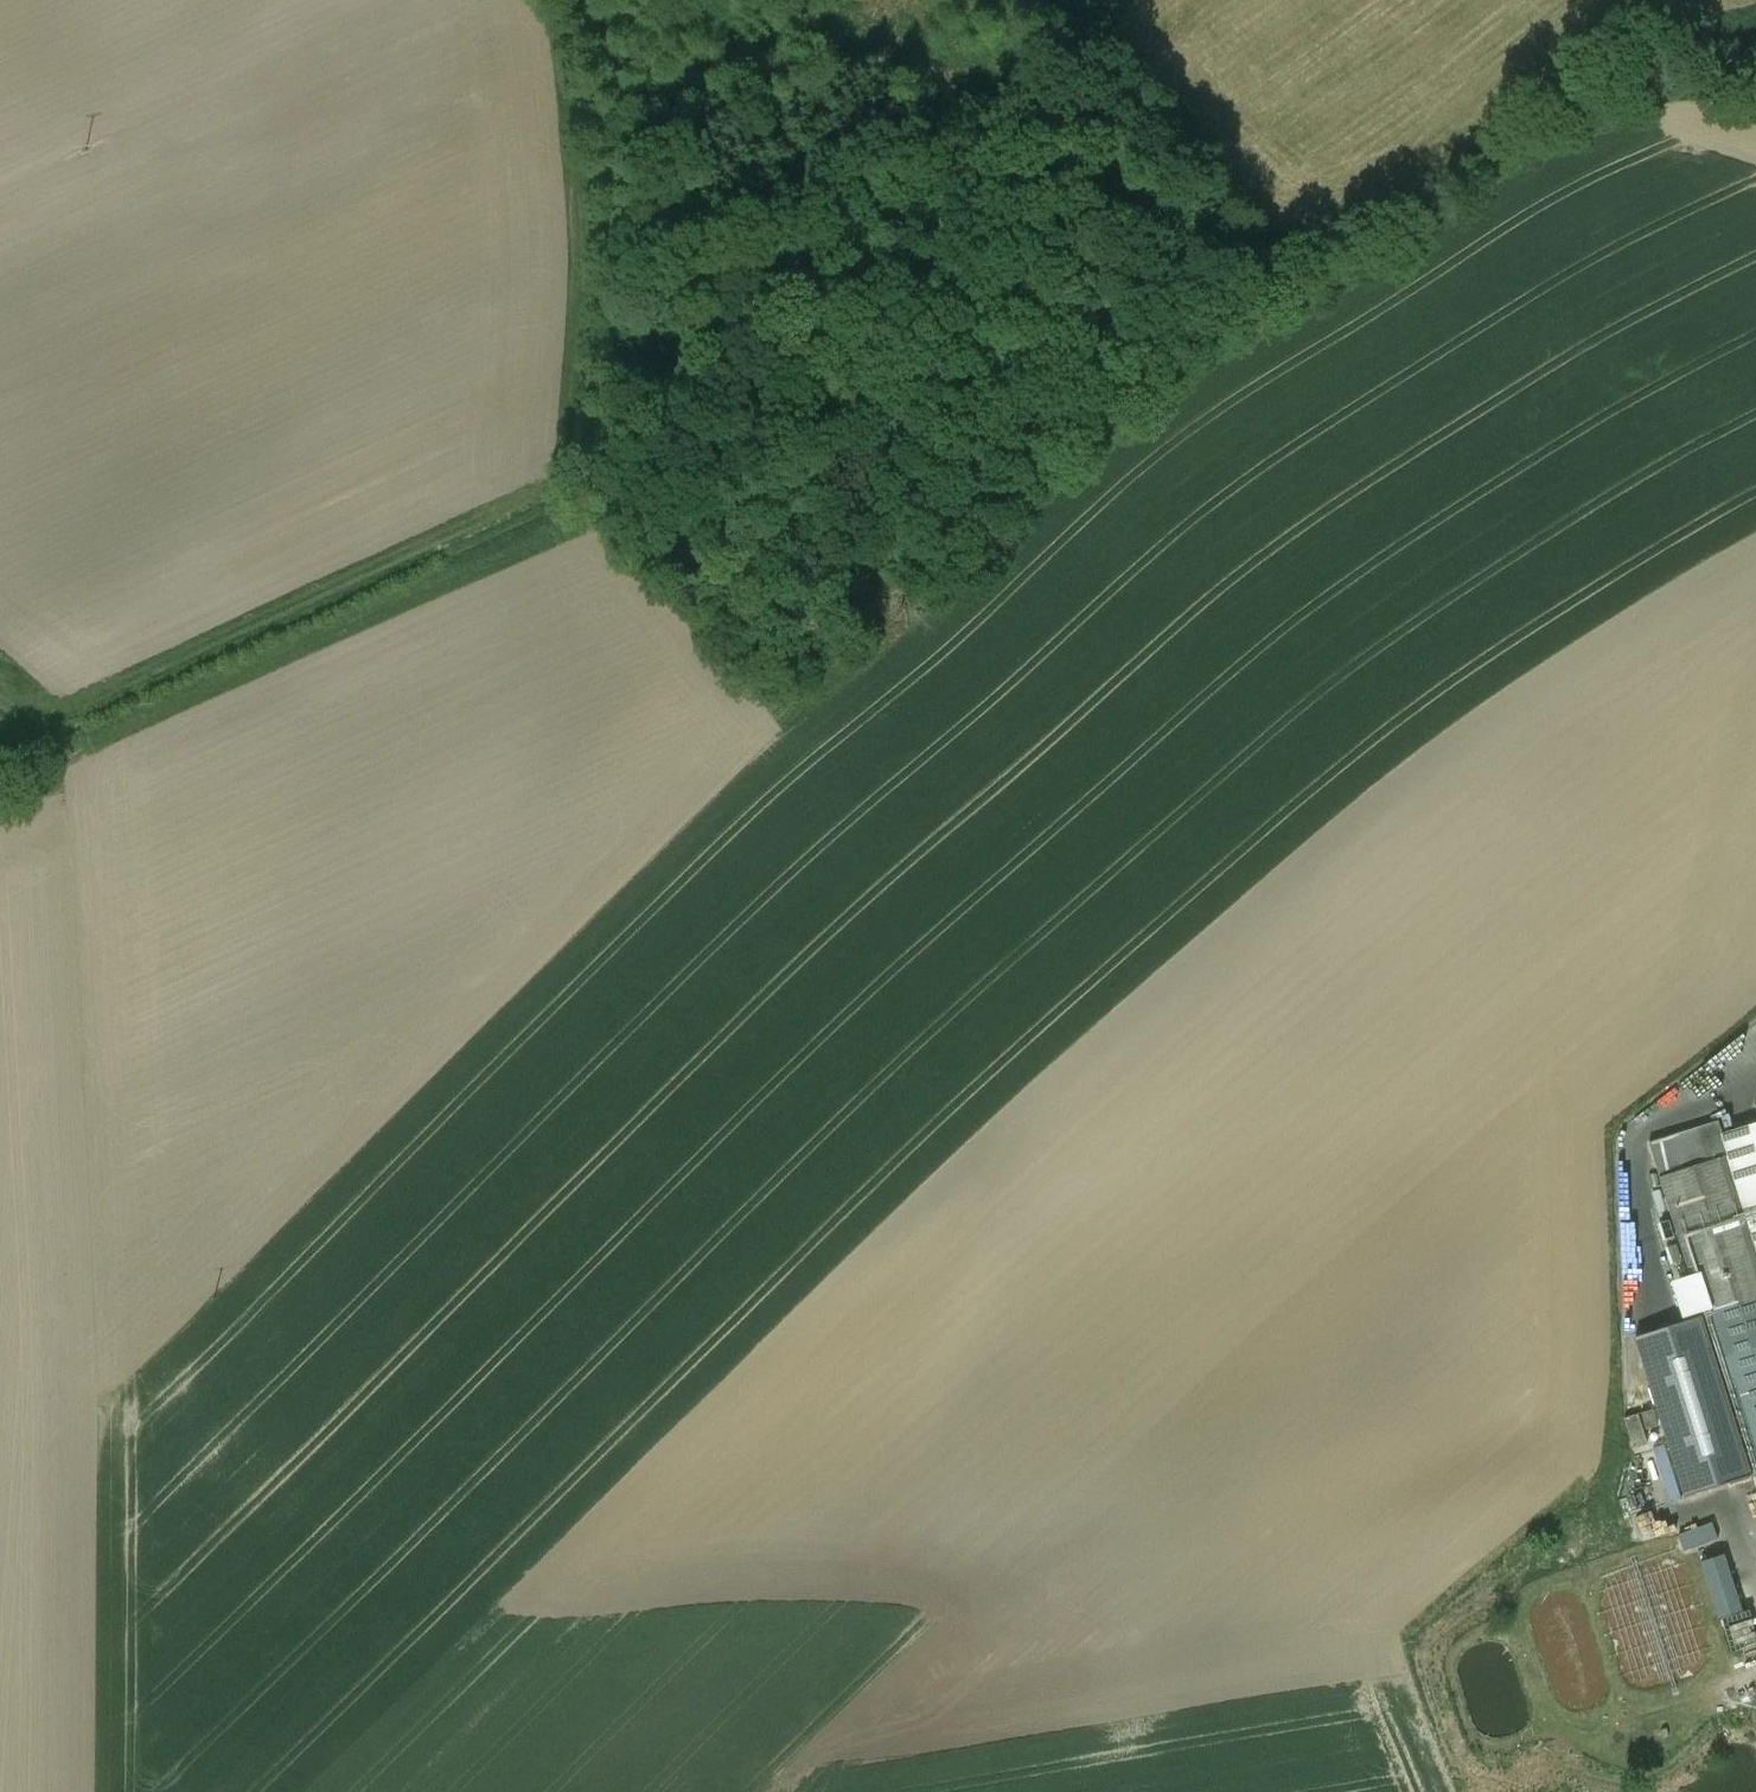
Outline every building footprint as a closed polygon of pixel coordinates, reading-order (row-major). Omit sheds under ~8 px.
[(1717,1122),(1648,1143),(1716,1360),(1755,1348),(1755,1246),(1721,1135),(1717,1122)] [(1721,1135),(1755,1246),(1755,1124),(1721,1135)] [(1685,1500),(1753,1479),(1716,1360),(1702,1318),(1634,1339),(1685,1500)] [(1716,1360),(1753,1479),(1755,1488),(1755,1348),(1716,1360)] [(1652,1410),(1640,1414),(1645,1430),(1657,1426),(1652,1410)] [(1637,1415),(1624,1419),(1631,1444),(1644,1440),(1637,1415)] [(1697,1529),(1677,1537),(1683,1552),(1703,1545),(1697,1529)] [(1741,1612),(1723,1555),(1700,1563),(1718,1619),(1741,1612)]
